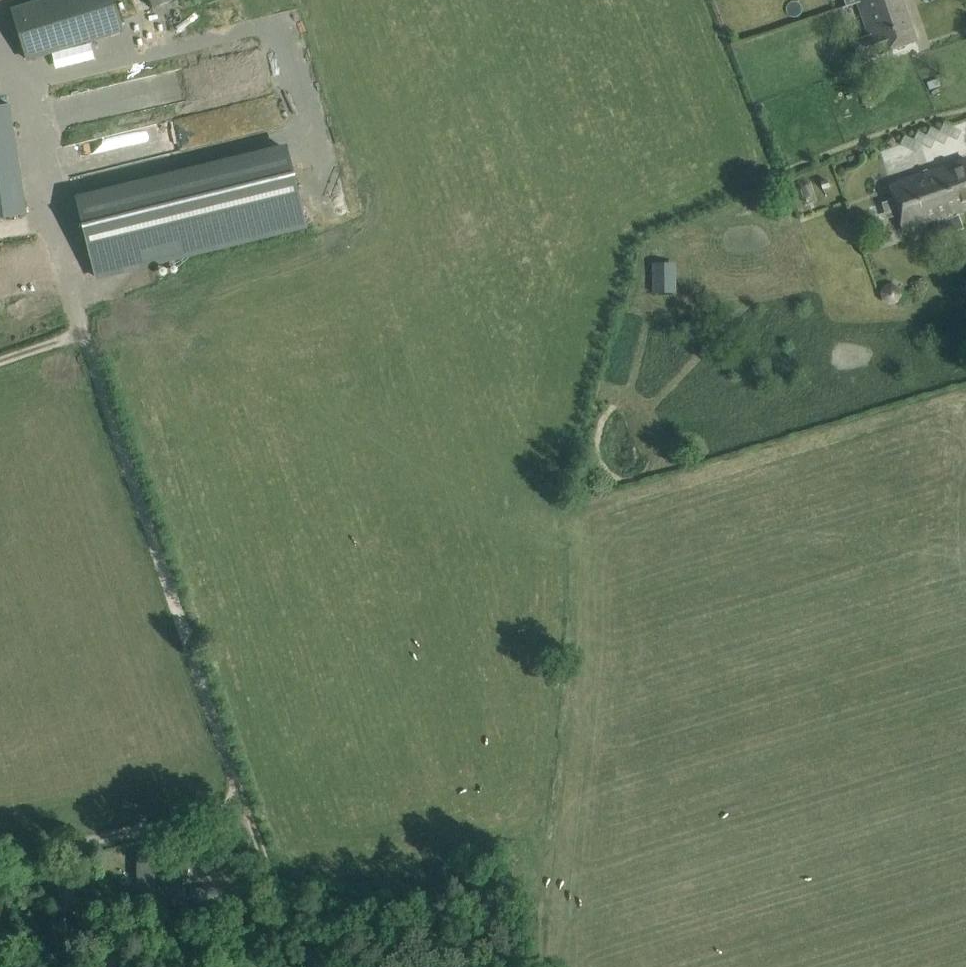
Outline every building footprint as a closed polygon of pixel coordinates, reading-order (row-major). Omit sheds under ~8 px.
[(12,10),(27,59),(46,53),(123,28),(114,0),(45,0),(12,10)] [(857,3),(869,36),(857,40),(864,60),(916,41),(902,0),(866,0),(857,3)] [(26,214),(9,104),(0,105),(0,218),(26,214)] [(307,225),(288,150),(77,202),(96,277),(307,225)] [(902,231),(933,220),(938,237),(964,229),(958,212),(965,209),(965,159),(957,162),(889,185),(893,200),(898,216),(902,231)] [(676,263),(652,264),(653,294),(677,293),(676,263)] [(880,292),(882,301),(889,305),(898,302),(902,295),(900,286),(892,283),(884,285),(880,292)] [(140,849),(141,895),(159,895),(158,849),(140,849)] [(141,897),(141,907),(153,907),(153,897),(141,897)] [(60,912),(49,914),(52,926),(63,924),(60,912)] [(14,940),(2,943),(4,951),(16,948),(14,940)] [(124,958),(111,959),(112,966),(108,966),(125,966),(124,958)]
